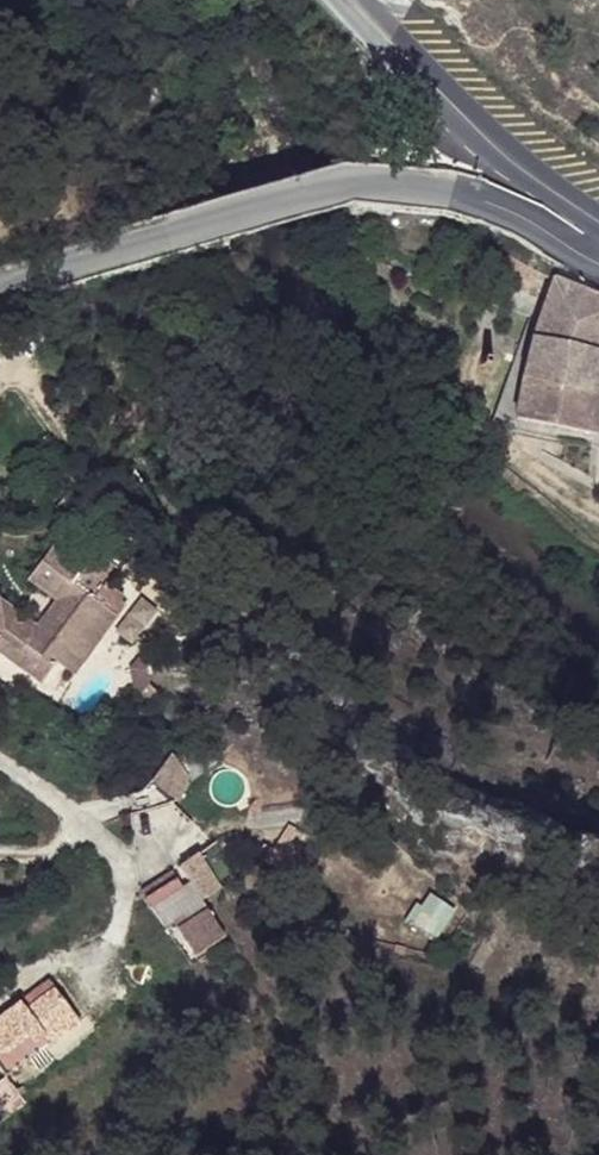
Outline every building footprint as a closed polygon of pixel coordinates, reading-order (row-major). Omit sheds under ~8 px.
[(554,279),(540,321),(534,340),(519,416),(549,423),(598,432),(598,415),(596,361),(598,353),(598,295),(554,279)] [(540,321),(530,316),(494,424),(597,444),(598,437),(598,432),(549,423),(519,416),(534,340),(540,321)] [(494,352),(484,351),(482,366),(492,368),(494,352)] [(0,603),(0,639),(1,640),(8,631),(27,645),(31,641),(51,657),(54,653),(77,671),(125,610),(83,579),(93,564),(64,541),(38,573),(68,595),(45,624),(7,594),(0,603)] [(8,631),(1,640),(40,671),(51,657),(31,641),(27,645),(8,631)] [(179,797),(203,778),(184,755),(160,774),(179,797)] [(184,883),(154,903),(167,920),(196,900),(184,883)] [(452,936),(474,903),(448,886),(426,918),(452,936)] [(196,900),(167,920),(184,947),(189,946),(194,944),(209,967),(226,955),(239,944),(207,902),(200,906),(196,900)] [(64,991),(57,981),(28,1000),(36,1010),(64,991)] [(64,991),(36,1010),(28,1000),(0,1018),(0,1065),(7,1077),(86,1025),(64,991)] [(7,1077),(0,1081),(0,1121),(26,1105),(7,1077)]
